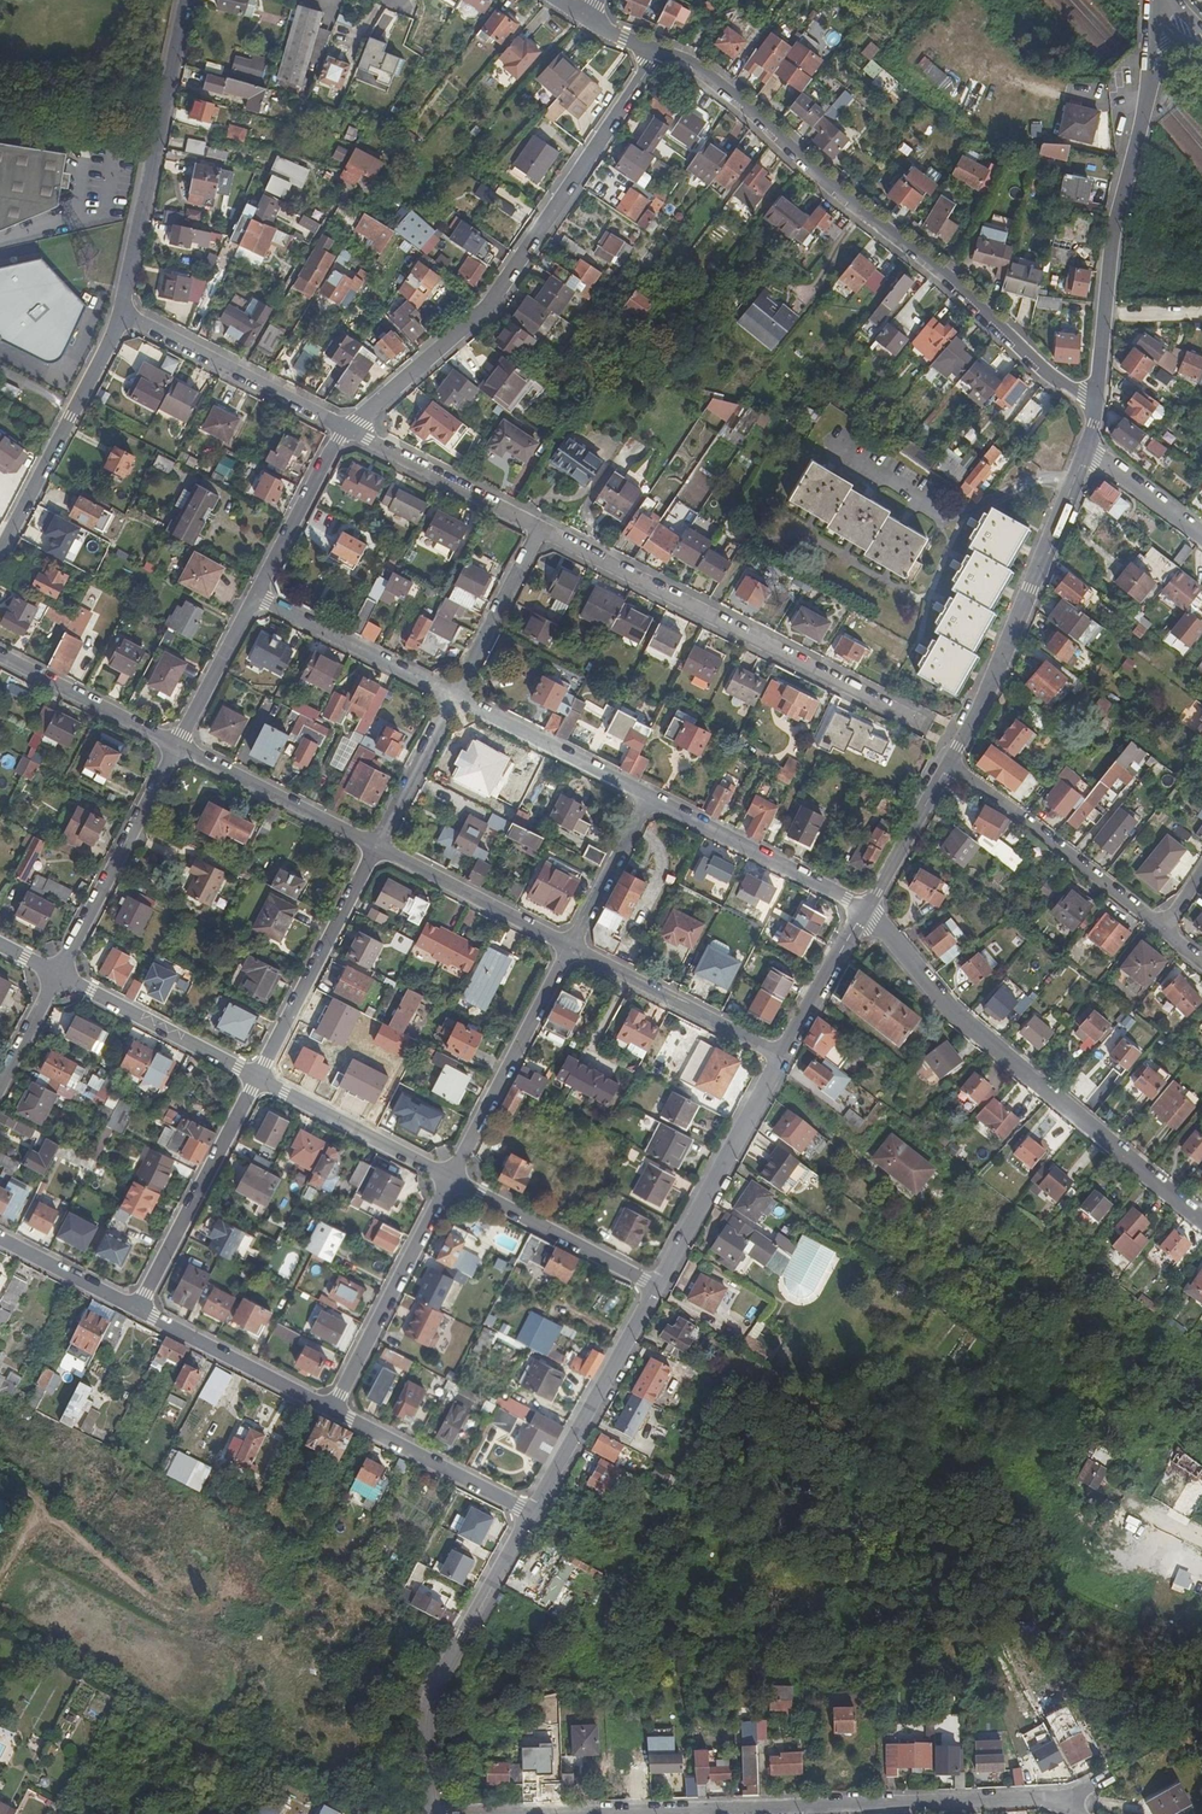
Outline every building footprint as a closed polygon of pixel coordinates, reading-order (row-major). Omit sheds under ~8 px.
[(252,18),(256,0),(220,0),(218,9),(252,18)] [(455,9),(460,0),(441,0),(455,9)] [(483,13),(491,0),(463,0),(483,13)] [(627,23),(652,33),(655,27),(648,24),(649,22),(640,18),(649,0),(631,0),(630,3),(626,12),(632,15),(627,23)] [(668,0),(658,21),(667,26),(670,27),(675,19),(684,23),(689,11),(680,6),(668,0)] [(728,22),(736,10),(726,3),(717,16),(728,22)] [(278,79),(302,85),(308,61),(318,26),(322,11),(298,5),(291,28),(278,79)] [(501,17),(494,12),(480,31),(490,38),(498,45),(509,32),(511,34),(517,26),(506,17),(503,14),(501,17)] [(822,22),(817,18),(810,29),(815,32),(822,22)] [(655,27),(652,33),(662,36),(667,26),(658,21),(655,27)] [(331,32),(318,26),(308,61),(319,65),(331,32)] [(746,43),(728,28),(716,44),(734,58),(746,43)] [(490,38),(480,31),(475,37),(485,45),(490,38)] [(528,40),(520,33),(517,36),(525,43),(528,40)] [(758,53),(777,68),(791,48),(772,34),(759,52),(758,53)] [(500,56),(512,66),(509,69),(525,83),(549,57),(528,40),(525,43),(517,36),(500,56)] [(387,44),(370,37),(358,68),(378,76),(376,81),(389,86),(394,74),(398,76),(404,59),(384,52),(387,44)] [(805,76),(809,78),(821,61),(797,43),(785,60),(799,72),(798,76),(802,79),(805,76)] [(765,86),(774,73),(778,68),(777,68),(758,53),(754,51),(743,69),(765,86)] [(557,56),(564,63),(566,60),(559,53),(557,56)] [(234,71),(261,78),(266,59),(254,55),(252,62),(238,58),(234,71)] [(500,56),(497,59),(509,69),(512,66),(500,56)] [(562,91),(577,74),(564,63),(557,56),(534,81),(554,100),(562,91)] [(319,83),(341,91),(351,66),(329,57),(319,83)] [(799,91),(809,78),(805,76),(802,79),(798,76),(799,72),(785,60),(784,60),(778,68),(774,73),(799,91)] [(224,66),(207,61),(205,70),(222,75),(224,66)] [(958,85),(932,62),(924,73),(949,94),(958,85)] [(565,92),(562,91),(554,100),(576,118),(595,95),(600,90),(580,74),(565,92)] [(269,90),(269,89),(268,89),(223,77),(223,79),(208,75),(204,89),(223,94),(224,91),(251,98),(248,110),(264,114),(269,97),(271,97),(273,91),(269,90)] [(802,93),(812,80),(809,78),(799,91),(802,93)] [(1200,85),(1195,79),(1184,89),(1189,94),(1200,85)] [(974,115),(983,97),(966,89),(958,107),(974,115)] [(669,128),(682,109),(658,93),(647,109),(642,105),(644,104),(641,102),(637,107),(656,119),(669,128)] [(822,118),(824,114),(801,94),(790,108),(813,128),(822,118)] [(689,99),(683,95),(679,100),(685,104),(689,99)] [(831,107),(837,111),(847,99),(842,95),(831,107)] [(209,123),(215,104),(195,98),(190,117),(209,123)] [(541,114),(550,120),(561,107),(553,101),(541,114)] [(1098,113),(1067,105),(1060,135),(1090,144),(1098,113)] [(822,118),(828,123),(838,112),(837,111),(831,107),(822,118)] [(685,139),(696,147),(701,139),(698,136),(706,124),(686,111),(677,124),(689,132),(685,139)] [(802,139),(809,145),(813,141),(832,158),(848,140),(828,123),(822,118),(813,128),(802,139)] [(665,134),(669,128),(656,119),(643,140),(645,142),(641,148),(644,150),(651,155),(656,148),(653,147),(663,132),(665,134)] [(707,140),(715,129),(710,125),(703,136),(707,140)] [(244,133),(230,129),(227,138),(242,142),(244,133)] [(514,166),(539,182),(561,151),(536,135),(514,166)] [(188,138),(184,152),(203,157),(206,143),(188,138)] [(63,187),(65,172),(68,153),(0,142),(0,231),(60,205),(63,187)] [(714,178),(729,157),(713,146),(706,142),(687,169),(710,184),(714,178)] [(206,143),(203,157),(228,162),(231,149),(206,143)] [(665,164),(674,152),(659,143),(656,147),(656,148),(651,155),(653,156),(657,159),(665,164)] [(729,157),(731,155),(715,143),(713,146),(729,157)] [(1067,161),(1069,149),(1070,146),(1046,145),(1042,144),(1039,154),(1067,161)] [(628,175),(625,178),(634,184),(636,182),(653,156),(651,155),(644,150),(642,153),(631,146),(616,167),(628,175)] [(750,160),(735,149),(731,155),(729,157),(714,178),(728,189),(750,160)] [(342,178),(354,185),(369,157),(356,151),(342,178)] [(951,175),(987,195),(995,175),(961,157),(951,175)] [(280,158),(272,175),(265,191),(279,197),(283,188),(287,190),(291,183),(301,188),(309,170),(280,158)] [(205,196),(203,205),(214,208),(222,170),(196,164),(190,192),(205,196)] [(744,182),(743,181),(734,194),(752,209),(762,196),(761,195),(769,184),(761,177),(765,173),(757,166),(744,182)] [(888,197),(899,205),(901,203),(913,211),(926,192),(930,194),(936,185),(913,169),(907,177),(904,175),(888,197)] [(1031,184),(1041,187),(1044,173),(1035,170),(1031,184)] [(65,172),(63,187),(70,188),(73,173),(65,172)] [(1064,176),(1060,192),(1059,198),(1084,204),(1088,181),(1064,176)] [(634,184),(616,211),(633,222),(651,195),(634,184)] [(1038,195),(1041,187),(1031,184),(1029,192),(1038,195)] [(283,199),(287,190),(283,188),(279,197),(283,199)] [(658,191),(654,197),(656,198),(664,203),(668,197),(658,191)] [(188,202),(203,205),(205,196),(190,192),(188,202)] [(263,225),(270,228),(275,217),(268,214),(272,208),(278,211),(282,202),(264,192),(258,206),(257,208),(252,219),(263,225)] [(734,194),(724,206),(746,223),(755,211),(752,209),(734,194)] [(479,207),(480,207),(490,214),(491,215),(498,204),(487,196),(479,207)] [(793,238),(794,237),(807,219),(780,197),(765,216),(793,238)] [(953,205),(939,197),(934,205),(936,206),(925,227),(948,242),(955,230),(950,227),(951,226),(943,221),(953,205)] [(656,198),(638,225),(645,231),(664,203),(656,198)] [(899,205),(891,215),(903,224),(913,211),(901,203),(899,205)] [(251,219),(252,219),(257,208),(248,204),(242,215),(251,219)] [(830,246),(843,230),(834,223),(832,221),(833,219),(817,206),(807,219),(794,237),(801,243),(811,231),(811,232),(818,224),(823,228),(817,236),(830,246)] [(490,214),(480,207),(475,215),(485,222),(490,214)] [(268,214),(275,217),(278,211),(272,208),(268,214)] [(167,210),(164,222),(174,224),(182,226),(185,214),(167,210)] [(436,232),(412,210),(404,219),(428,240),(433,236),(436,232)] [(187,218),(199,221),(200,213),(189,211),(187,218)] [(394,233),(393,231),(365,214),(360,222),(355,230),(385,248),(394,233)] [(240,246),(240,245),(252,219),(251,219),(242,215),(230,241),(240,246)] [(316,234),(321,225),(306,216),(300,225),(316,234)] [(1086,236),(1089,219),(1075,216),(1073,228),(1062,226),(1059,238),(1082,242),(1083,236),(1086,236)] [(240,245),(249,249),(264,256),(271,241),(285,248),(291,236),(277,228),(270,228),(263,225),(252,219),(240,245)] [(345,236),(350,239),(355,230),(360,222),(355,219),(345,236)] [(428,240),(404,219),(393,231),(394,233),(399,236),(420,251),(428,240)] [(1098,220),(1089,219),(1086,236),(1085,243),(1094,244),(1098,220)] [(450,240),(488,265),(493,257),(479,247),(484,240),(475,235),(478,231),(463,222),(451,239),(450,240)] [(909,229),(918,236),(922,228),(914,222),(909,229)] [(182,226),(174,224),(171,243),(190,247),(191,239),(193,239),(195,229),(182,226)] [(1005,278),(1009,263),(1013,248),(1004,246),(1007,235),(982,228),(979,240),(978,240),(972,259),(999,266),(996,276),(1005,278)] [(209,233),(207,239),(224,243),(225,236),(209,233)] [(620,251),(624,246),(605,234),(592,254),(607,264),(612,257),(621,262),(625,255),(620,251)] [(294,285),(311,295),(334,259),(325,254),(332,241),(324,236),(294,285)] [(425,255),(438,241),(433,236),(428,240),(420,251),(423,253),(425,255)] [(559,244),(572,253),(577,246),(563,237),(559,244)] [(229,244),(238,249),(240,246),(230,241),(229,244)] [(234,258),(252,269),(256,265),(245,259),(249,249),(240,245),(240,246),(238,249),(234,258)] [(586,252),(577,246),(572,253),(582,258),(586,252)] [(629,250),(624,246),(620,251),(625,255),(629,250)] [(1070,267),(1072,268),(1075,253),(1048,248),(1045,263),(1070,267)] [(418,263),(425,268),(431,260),(425,255),(418,263)] [(845,272),(859,255),(858,255),(838,279),(839,279),(845,272)] [(857,294),(876,270),(869,264),(866,261),(859,255),(845,272),(839,279),(857,294)] [(458,274),(464,278),(475,262),(469,258),(458,274)] [(601,273),(581,259),(571,274),(556,264),(549,274),(552,276),(574,291),(588,300),(592,294),(589,292),(601,273)] [(3,340),(44,360),(49,363),(62,358),(87,310),(43,261),(0,271),(0,337),(3,340)] [(475,262),(464,278),(463,280),(473,286),(485,267),(475,261),(475,262)] [(556,264),(553,262),(546,272),(549,274),(556,264)] [(418,263),(398,290),(399,292),(410,304),(416,310),(426,296),(423,295),(426,290),(429,292),(439,278),(425,268),(418,263)] [(546,272),(532,263),(515,288),(528,296),(535,301),(546,285),(552,276),(549,274),(546,272)] [(1024,295),(1027,296),(1032,269),(1009,263),(1005,278),(1001,293),(1016,297),(1018,291),(1025,292),(1024,295)] [(1084,296),(1089,271),(1072,268),(1070,267),(1068,279),(1075,280),(1073,293),(1084,296)] [(1027,296),(1037,299),(1038,296),(1043,273),(1032,269),(1027,296)] [(321,292),(338,303),(352,282),(334,270),(321,292)] [(188,301),(192,279),(164,273),(160,295),(188,301)] [(738,275),(732,283),(747,294),(753,287),(738,275)] [(913,283),(903,275),(868,320),(877,327),(882,321),(892,309),(901,298),(913,283)] [(574,291),(552,276),(546,285),(549,286),(538,303),(558,316),(574,291)] [(202,297),(208,282),(192,279),(188,301),(199,303),(202,297)] [(1066,292),(1073,293),(1075,280),(1068,279),(1066,292)] [(747,294),(732,283),(727,289),(742,300),(747,294)] [(546,285),(535,301),(538,303),(549,286),(546,285)] [(767,324),(778,311),(772,307),(773,305),(766,300),(771,294),(765,289),(742,318),(760,333),(767,324)] [(641,319),(651,304),(635,292),(612,325),(625,334),(638,316),(641,319)] [(535,301),(528,296),(521,306),(518,312),(512,320),(511,321),(531,335),(542,344),(559,317),(558,316),(538,303),(535,301)] [(1037,299),(1035,308),(1060,311),(1062,299),(1038,296),(1037,299)] [(199,303),(193,316),(205,321),(214,302),(202,297),(199,303)] [(226,333),(249,347),(271,310),(260,304),(251,319),(229,306),(221,321),(229,326),(226,333)] [(416,310),(410,304),(394,318),(413,338),(422,329),(413,319),(419,314),(416,310)] [(895,312),(892,309),(882,321),(885,323),(895,312)] [(779,312),(778,311),(767,324),(760,333),(775,344),(796,318),(786,310),(782,314),(779,312)] [(387,329),(393,323),(384,312),(379,320),(387,329)] [(737,324),(756,339),(760,333),(742,318),(737,324)] [(935,362),(958,335),(947,326),(945,328),(943,330),(941,328),(931,319),(912,342),(935,362)] [(531,335),(511,321),(496,341),(513,353),(517,353),(531,335)] [(257,346),(271,354),(283,334),(269,325),(257,346)] [(906,339),(887,325),(874,341),(893,355),(906,339)] [(375,357),(384,363),(403,347),(399,343),(392,335),(390,332),(377,344),(369,335),(361,346),(375,357)] [(337,362),(347,368),(360,347),(339,333),(321,359),(333,368),(337,362)] [(401,341),(395,333),(392,335),(399,343),(401,341)] [(760,333),(756,339),(771,350),(775,344),(760,333)] [(1173,374),(1178,361),(1170,356),(1164,351),(1166,349),(1145,334),(1143,337),(1138,333),(1130,344),(1135,348),(1155,362),(1173,374)] [(1080,337),(1058,335),(1055,361),(1077,363),(1080,337)] [(321,348),(309,340),(293,367),(304,374),(321,348)] [(946,365),(957,374),(961,368),(962,369),(969,360),(960,352),(964,346),(957,341),(945,356),(950,360),(946,365)] [(347,368),(335,385),(347,393),(359,376),(361,378),(375,357),(361,346),(360,347),(347,368)] [(1182,350),(1174,347),(1170,356),(1178,361),(1182,350)] [(1155,362),(1135,348),(1122,367),(1141,380),(1147,371),(1148,372),(1155,362)] [(162,352),(158,360),(173,369),(178,361),(162,352)] [(1201,369),(1201,358),(1188,352),(1179,371),(1195,378),(1197,379),(1201,369)] [(535,382),(504,358),(496,368),(499,371),(495,376),(494,375),(481,391),(503,408),(510,414),(535,382)] [(580,370),(594,380),(601,370),(586,360),(580,370)] [(993,393),(1000,384),(995,380),(974,363),(961,379),(969,385),(987,400),(993,393)] [(129,395),(155,409),(171,378),(148,366),(142,377),(139,375),(129,395)] [(293,367),(291,370),(302,376),(304,374),(293,367)] [(451,368),(443,379),(446,381),(449,383),(457,372),(451,368)] [(1201,387),(1201,369),(1197,379),(1195,378),(1191,387),(1199,393),(1201,387)] [(480,391),(457,372),(449,383),(446,381),(438,391),(443,396),(441,399),(448,404),(451,401),(456,405),(464,395),(472,401),(480,391)] [(1015,381),(1007,375),(1002,382),(1000,384),(993,393),(996,396),(1001,400),(1000,400),(1005,404),(1010,408),(1026,387),(1017,380),(1015,381)] [(347,393),(350,395),(361,378),(359,376),(347,393)] [(174,381),(191,390),(192,386),(176,377),(174,381)] [(16,396),(19,388),(0,378),(0,389),(16,396)] [(969,385),(961,379),(954,387),(962,393),(969,385)] [(1143,392),(1125,379),(1120,387),(1133,397),(1129,403),(1131,405),(1129,408),(1126,411),(1143,424),(1149,416),(1155,407),(1154,407),(1141,397),(1143,392)] [(160,407),(187,421),(201,395),(191,390),(174,381),(160,407)] [(887,390),(893,394),(898,388),(892,384),(887,390)] [(1157,402),(1143,392),(1141,397),(1154,407),(1157,402)] [(996,396),(991,403),(1000,410),(1005,404),(1000,400),(1001,400),(996,396)] [(462,423),(432,400),(412,427),(426,436),(429,431),(446,443),(462,423)] [(1160,420),(1165,414),(1163,407),(1157,402),(1154,407),(1155,407),(1149,416),(1154,419),(1160,420)] [(763,411),(762,411),(738,406),(733,413),(758,419),(763,411)] [(160,407),(157,414),(183,428),(187,421),(160,407)] [(202,429),(227,441),(239,419),(214,407),(202,429)] [(860,416),(874,425),(879,419),(865,409),(860,416)] [(1149,416),(1143,424),(1148,427),(1154,419),(1149,416)] [(1144,449),(1142,447),(1138,444),(1144,435),(1123,419),(1123,421),(1117,429),(1112,436),(1139,456),(1144,449)] [(505,448),(525,460),(536,442),(503,422),(487,447),(501,455),(505,448)] [(884,432),(896,440),(901,433),(889,424),(884,432)] [(426,436),(412,427),(412,428),(424,438),(426,436)] [(0,432),(0,462),(9,469),(23,449),(0,432)] [(268,461),(283,468),(291,452),(296,454),(301,444),(297,442),(297,441),(284,435),(276,453),(272,452),(268,461)] [(1138,444),(1142,447),(1149,438),(1144,435),(1138,444)] [(551,460),(569,473),(585,484),(601,463),(584,450),(567,438),(551,460)] [(1167,449),(1154,439),(1148,448),(1160,457),(1167,449)] [(929,471),(931,469),(936,462),(909,442),(900,452),(929,471)] [(999,446),(995,443),(981,461),(982,461),(966,482),(964,481),(957,490),(976,504),(983,495),(974,489),(990,468),(988,466),(985,464),(999,446)] [(1002,449),(999,446),(985,464),(988,466),(1002,449)] [(130,466),(134,458),(116,448),(110,458),(111,459),(106,467),(114,471),(110,477),(121,483),(126,473),(130,474),(133,468),(130,466)] [(5,475),(16,473),(30,454),(23,449),(9,469),(0,462),(0,471),(5,475)] [(152,467),(168,476),(175,463),(158,454),(152,467)] [(367,467),(355,461),(353,466),(364,472),(366,469),(367,467)] [(889,569),(912,582),(923,564),(914,559),(927,538),(887,515),(889,511),(849,488),(851,484),(812,461),(789,500),(816,516),(829,523),(827,527),(853,542),(866,549),(864,554),(889,569)] [(931,469),(957,490),(964,481),(938,461),(936,462),(931,469)] [(342,486),(372,502),(385,479),(366,469),(364,472),(353,466),(349,473),(342,486)] [(213,472),(210,478),(215,481),(218,475),(213,472)] [(255,493),(275,503),(280,492),(278,491),(282,482),(265,473),(255,493)] [(621,519),(640,491),(626,481),(625,483),(612,474),(596,497),(607,504),(608,503),(615,508),(612,512),(621,519)] [(388,508),(417,524),(426,505),(412,497),(407,494),(408,491),(391,482),(381,501),(389,505),(388,508)] [(1107,511),(1106,512),(1116,520),(1128,505),(1118,497),(1120,495),(1103,482),(1090,499),(1107,511)] [(166,530),(193,544),(205,521),(201,519),(208,506),(212,508),(219,496),(196,484),(171,529),(168,527),(166,530)] [(111,507),(83,492),(79,499),(73,496),(70,502),(76,505),(70,515),(102,532),(111,514),(108,512),(111,507)] [(621,533),(641,547),(642,545),(656,524),(645,517),(655,503),(646,497),(621,533)] [(931,638),(926,648),(969,669),(971,665),(977,654),(972,651),(978,641),(988,623),(994,612),(989,609),(995,599),(1005,581),(1011,570),(1006,567),(1012,557),(1022,538),(1028,527),(991,506),(990,508),(987,514),(983,512),(977,522),(973,520),(970,518),(967,524),(974,528),(969,538),(972,540),(968,547),(973,550),(969,557),(966,555),(963,560),(960,564),(953,560),(949,566),(956,571),(951,580),(954,582),(950,589),(955,592),(952,598),(949,596),(945,602),(943,606),(935,602),(931,608),(939,613),(934,622),(937,624),(933,631),(938,634),(935,640),(931,638)] [(453,549),(465,527),(455,521),(453,524),(434,515),(429,525),(425,532),(425,533),(436,539),(453,549)] [(642,545),(668,562),(673,553),(682,540),(657,523),(656,524),(642,545)] [(35,537),(50,545),(54,536),(40,528),(35,537)] [(673,553),(697,568),(698,567),(708,549),(712,543),(690,528),(682,540),(673,553)] [(331,551),(356,564),(364,549),(367,551),(369,548),(366,546),(367,545),(341,532),(331,551)] [(1025,540),(1022,538),(1012,557),(1015,558),(1025,540)] [(436,539),(431,548),(449,557),(453,549),(436,539)] [(1179,568),(1192,551),(1185,546),(1172,563),(1179,568)] [(1153,582),(1162,589),(1177,571),(1179,568),(1172,563),(1151,547),(1135,568),(1130,564),(1116,583),(1138,601),(1153,582)] [(698,567),(720,581),(731,564),(708,549),(698,567)] [(181,581),(207,595),(222,568),(194,554),(181,581)] [(142,568),(151,573),(157,563),(148,558),(142,568)] [(477,596),(480,598),(491,579),(488,577),(489,575),(467,563),(455,585),(456,586),(477,596)] [(582,578),(584,575),(562,564),(561,567),(582,578)] [(34,585),(56,597),(68,575),(50,566),(45,576),(40,574),(34,585)] [(570,602),(582,578),(561,567),(548,591),(570,602)] [(1162,589),(1161,591),(1184,610),(1199,591),(1181,578),(1183,575),(1177,571),(1162,589)] [(412,583),(392,572),(384,588),(404,598),(412,583)] [(1056,591),(1074,605),(1086,588),(1068,574),(1056,591)] [(89,585),(97,589),(102,580),(94,576),(93,577),(89,585)] [(737,594),(758,607),(769,590),(747,576),(737,594)] [(805,583),(798,578),(794,585),(801,589),(805,583)] [(1007,582),(1005,581),(995,599),(997,600),(1007,582)] [(625,600),(626,597),(597,582),(596,585),(625,600)] [(805,583),(801,589),(809,593),(813,587),(805,583)] [(623,604),(625,600),(596,585),(581,614),(610,628),(611,627),(623,604)] [(465,608),(469,610),(477,596),(456,586),(449,600),(465,608)] [(1086,588),(1074,605),(1080,609),(1092,593),(1086,588)] [(1183,611),(1185,613),(1170,632),(1188,646),(1201,628),(1201,614),(1199,611),(1201,606),(1201,593),(1199,591),(1184,610),(1183,611)] [(417,613),(416,615),(431,623),(436,614),(439,609),(445,597),(440,595),(435,592),(422,615),(417,613)] [(31,618),(36,608),(15,597),(2,623),(23,634),(31,618)] [(460,617),(465,608),(449,600),(448,599),(445,597),(439,609),(453,616),(454,614),(460,617)] [(349,631),(359,636),(376,603),(365,598),(349,631)] [(1064,599),(1048,621),(1075,642),(1091,620),(1064,599)] [(165,626),(168,627),(191,639),(200,623),(197,621),(203,609),(187,600),(183,608),(178,606),(173,617),(170,616),(165,626)] [(776,614),(783,618),(791,605),(783,601),(776,614)] [(48,606),(40,602),(36,608),(31,618),(39,622),(45,612),(48,606)] [(651,619),(623,604),(611,627),(640,642),(651,619)] [(791,605),(783,618),(789,621),(796,609),(791,605)] [(45,612),(55,618),(59,611),(48,606),(45,612)] [(791,626),(818,642),(829,623),(803,607),(791,626)] [(534,611),(531,610),(520,631),(523,632),(534,611)] [(69,626),(73,619),(72,618),(59,611),(55,618),(55,619),(69,625),(69,626)] [(534,611),(523,632),(548,645),(559,625),(558,624),(534,611)] [(431,623),(418,650),(434,658),(438,650),(445,654),(459,626),(436,614),(431,623)] [(404,648),(416,654),(418,650),(431,623),(416,615),(414,619),(415,620),(409,630),(408,629),(402,642),(406,644),(404,648)] [(48,666),(65,675),(83,641),(78,638),(85,625),(73,619),(69,626),(69,625),(48,666)] [(988,623),(978,641),(980,642),(990,624),(988,623)] [(682,637),(658,625),(649,644),(672,656),(682,637)] [(1139,638),(1144,632),(1137,626),(1132,632),(1139,638)] [(1076,647),(1057,633),(1046,647),(1065,662),(1076,647)] [(866,657),(870,651),(844,636),(835,652),(844,658),(846,655),(857,661),(861,654),(866,657)] [(115,681),(124,686),(129,675),(130,675),(143,650),(123,639),(110,664),(121,670),(115,681)] [(969,669),(926,648),(918,643),(914,650),(922,655),(917,664),(920,666),(917,672),(916,671),(915,673),(954,694),(961,683),(969,669)] [(703,651),(694,646),(682,669),(711,684),(725,656),(706,646),(703,651)] [(148,684),(170,695),(186,663),(165,652),(148,684)] [(331,691),(343,668),(313,652),(301,676),(327,690),(331,691)] [(242,676),(270,690),(277,676),(266,670),(269,665),(253,656),(242,676)] [(1065,679),(1045,662),(1026,685),(1046,702),(1065,679)] [(971,665),(969,669),(961,683),(963,685),(973,666),(971,665)] [(743,699),(754,705),(767,680),(738,666),(726,689),(733,694),(743,699)] [(386,694),(388,691),(363,678),(354,696),(348,693),(346,698),(335,693),(323,716),(341,724),(348,710),(361,717),(354,731),(364,737),(365,734),(386,694)] [(566,715),(571,707),(559,701),(565,690),(543,678),(532,699),(554,710),(555,709),(566,715)] [(800,714),(809,719),(817,702),(787,687),(787,688),(772,680),(762,700),(775,707),(774,708),(797,720),(800,714)] [(26,702),(31,694),(10,684),(6,692),(26,702)] [(740,704),(743,699),(733,694),(731,699),(732,704),(736,705),(740,704)] [(1101,696),(1093,707),(1105,717),(1113,706),(1101,696)] [(556,736),(566,741),(585,703),(575,698),(571,707),(566,715),(564,720),(556,736)] [(315,722),(319,713),(296,701),(292,710),(300,714),(315,722)] [(1123,713),(1113,706),(1105,717),(1104,718),(1114,725),(1123,713)] [(44,734),(56,711),(47,707),(33,733),(42,738),(44,734)] [(211,732),(234,743),(246,719),(224,707),(211,732)] [(300,714),(292,710),(288,716),(297,720),(300,714)] [(81,724),(56,711),(44,734),(69,746),(81,724)] [(817,746),(829,752),(832,746),(844,751),(847,746),(861,752),(864,746),(882,755),(888,741),(871,733),(873,727),(851,716),(850,719),(834,711),(817,746)] [(317,746),(320,747),(330,729),(315,722),(300,714),(297,720),(291,732),(303,739),(293,759),(296,760),(294,764),(301,768),(303,764),(307,765),(317,746)] [(545,730),(556,736),(564,720),(553,714),(545,730)] [(675,743),(698,755),(709,733),(685,722),(685,723),(673,717),(663,737),(675,743)] [(1027,745),(1035,735),(1026,727),(1025,729),(1015,721),(998,742),(1014,755),(1016,752),(1018,754),(1026,744),(1027,745)] [(251,752),(274,764),(288,736),(265,724),(251,752)] [(620,769),(629,773),(638,755),(651,729),(642,724),(639,731),(632,728),(631,730),(619,724),(613,736),(625,742),(632,746),(620,769)] [(377,754),(391,761),(400,744),(392,741),(397,732),(386,726),(379,741),(365,734),(364,737),(360,745),(377,754)] [(33,737),(23,756),(24,757),(31,760),(41,740),(33,737)] [(121,753),(98,741),(80,775),(103,787),(121,753)] [(1076,809),(1067,820),(1076,827),(1085,816),(1092,807),(1101,795),(1115,807),(1122,798),(1108,787),(1117,776),(1131,787),(1138,780),(1128,772),(1131,768),(1127,765),(1131,759),(1138,764),(1147,753),(1131,741),(1092,789),(1076,809)] [(361,763),(346,791),(359,797),(374,805),(388,777),(370,767),(377,754),(360,745),(353,758),(361,763)] [(1001,776),(1013,761),(1005,755),(1004,756),(994,748),(992,751),(991,751),(983,761),(988,765),(986,767),(989,770),(991,768),(1001,776)] [(638,755),(629,773),(639,779),(648,761),(638,755)] [(1152,766),(1157,760),(1151,756),(1147,762),(1152,766)] [(22,776),(31,760),(24,757),(15,773),(22,776)] [(338,787),(346,791),(361,763),(353,758),(338,787)] [(528,789),(538,770),(516,759),(512,766),(499,760),(486,783),(500,790),(502,786),(511,790),(514,782),(528,789)] [(29,780),(38,764),(31,760),(22,776),(29,780)] [(775,776),(790,784),(800,764),(790,760),(785,770),(779,768),(775,776)] [(1056,778),(1058,780),(1066,769),(1065,767),(1056,778)] [(1140,776),(1131,768),(1128,772),(1138,780),(1140,776)] [(991,784),(994,779),(981,769),(977,774),(991,784)] [(1072,806),(1076,809),(1092,789),(1066,769),(1058,780),(1043,801),(1064,816),(1072,806)] [(713,796),(705,812),(716,817),(728,792),(717,786),(713,796)] [(327,808),(335,812),(346,791),(338,787),(327,808)] [(755,815),(746,833),(762,841),(774,815),(762,809),(766,801),(755,795),(747,811),(755,815)] [(549,819),(583,836),(588,825),(577,819),(582,808),(560,797),(549,819)] [(762,809),(774,815),(778,807),(766,801),(762,809)] [(248,819),(242,816),(238,817),(209,803),(197,827),(217,838),(216,841),(220,843),(222,840),(223,840),(227,832),(244,842),(253,824),(249,823),(248,819)] [(1122,804),(1093,839),(1111,853),(1139,818),(1122,804)] [(1010,820),(983,805),(971,827),(998,842),(1010,820)] [(62,839),(78,847),(82,839),(92,844),(105,821),(78,807),(62,839)] [(281,811),(271,807),(256,835),(264,839),(271,826),(273,826),(281,811)] [(788,836),(808,846),(823,817),(802,807),(788,836)] [(1092,807),(1085,816),(1099,827),(1106,818),(1092,807)] [(517,810),(512,820),(518,824),(524,813),(517,810)] [(506,833),(512,821),(493,812),(486,825),(505,834),(506,833)] [(469,816),(466,823),(460,834),(458,838),(453,847),(473,857),(477,850),(473,848),(475,845),(486,825),(469,816)] [(881,820),(876,828),(890,835),(894,827),(881,820)] [(512,821),(506,833),(536,848),(540,840),(543,842),(545,839),(512,821)] [(1179,825),(1174,831),(1187,841),(1192,835),(1179,825)] [(458,838),(460,834),(445,826),(437,841),(453,849),(453,847),(458,838)] [(890,835),(876,828),(868,843),(865,841),(862,842),(851,862),(853,865),(868,873),(890,835)] [(979,845),(957,828),(941,849),(963,866),(979,845)] [(30,870),(44,841),(34,836),(14,876),(25,882),(30,870)] [(1163,875),(1183,849),(1166,836),(1137,874),(1157,889),(1166,878),(1163,875)] [(74,855),(78,847),(62,839),(57,847),(74,855)] [(991,854),(1004,864),(1014,851),(1001,842),(991,854)] [(488,852),(475,845),(473,848),(477,850),(473,857),(478,859),(483,862),(488,852)] [(581,857),(599,866),(605,853),(588,845),(581,857)] [(457,868),(463,855),(455,851),(449,864),(457,868)] [(1013,871),(1022,858),(1014,851),(1004,864),(1013,871)] [(229,864),(206,852),(202,860),(200,859),(193,873),(197,874),(188,893),(209,904),(226,873),(225,872),(229,864)] [(560,913),(581,874),(549,857),(530,893),(548,902),(546,905),(560,913)] [(706,871),(727,881),(734,867),(713,857),(706,871)] [(464,878),(479,886),(489,865),(483,862),(478,859),(469,877),(465,875),(464,878)] [(243,860),(238,869),(245,872),(249,864),(243,860)] [(280,869),(271,886),(295,899),(304,881),(280,869)] [(909,887),(928,898),(939,905),(950,887),(920,869),(909,887)] [(645,882),(623,871),(598,919),(609,925),(616,912),(622,916),(626,918),(645,882)] [(737,897),(757,907),(761,898),(768,901),(775,888),(748,874),(737,897)] [(32,885),(66,903),(71,892),(48,880),(46,883),(36,877),(32,885)] [(411,894),(412,892),(390,880),(386,888),(383,887),(375,902),(388,909),(392,901),(404,908),(411,894)] [(505,897),(517,903),(524,889),(512,883),(505,897)] [(1072,929),(1088,908),(1078,900),(1080,897),(1070,889),(1051,912),(1072,929)] [(1091,905),(1097,897),(1087,889),(1080,897),(1091,905)] [(17,914),(35,924),(43,928),(54,905),(28,892),(17,914)] [(154,902),(138,894),(135,901),(127,897),(116,920),(139,932),(154,902)] [(297,907),(271,894),(254,927),(280,940),(297,907)] [(404,908),(403,909),(407,911),(405,916),(408,917),(408,918),(418,923),(428,903),(427,902),(428,900),(418,895),(417,897),(411,894),(404,908)] [(939,905),(928,898),(927,901),(938,907),(939,905)] [(792,924),(814,936),(825,917),(803,905),(792,924)] [(373,906),(368,917),(382,924),(388,914),(373,906)] [(660,936),(669,940),(671,937),(678,940),(691,947),(703,923),(673,909),(660,936)] [(594,946),(614,956),(620,943),(611,938),(622,916),(616,912),(609,925),(598,919),(590,934),(594,946)] [(33,929),(35,924),(17,914),(14,919),(33,929)] [(1112,954),(1128,933),(1105,914),(1088,935),(1112,954)] [(953,942),(963,934),(950,918),(924,939),(945,964),(961,951),(953,942)] [(808,948),(814,936),(792,924),(790,922),(778,942),(799,954),(804,945),(808,948)] [(426,923),(416,942),(415,945),(433,954),(431,957),(448,966),(450,963),(468,972),(479,950),(461,941),(462,938),(445,930),(444,932),(426,923)] [(349,952),(346,957),(369,969),(382,943),(360,932),(352,947),(354,949),(352,953),(349,952)] [(708,947),(726,956),(729,950),(727,946),(715,940),(711,941),(708,947)] [(1144,986),(1165,960),(1156,953),(1153,956),(1139,944),(1121,968),(1144,986)] [(129,956),(114,947),(100,973),(121,985),(131,968),(125,964),(129,956)] [(738,962),(726,956),(708,947),(693,976),(712,986),(714,980),(725,986),(738,962)] [(508,959),(488,948),(463,998),(483,1008),(508,959)] [(978,955),(989,969),(996,963),(985,950),(978,955)] [(281,971),(245,952),(229,983),(257,997),(256,999),(260,1000),(260,999),(266,1001),(281,971)] [(991,971),(989,969),(978,955),(977,954),(970,959),(967,955),(959,961),(962,966),(961,967),(975,984),(991,971)] [(142,984),(138,993),(148,998),(155,983),(167,960),(157,955),(155,959),(142,984)] [(873,971),(880,962),(872,955),(864,964),(873,971)] [(373,979),(347,966),(336,989),(361,1002),(373,979)] [(918,1022),(849,967),(833,996),(898,1048),(918,1022)] [(761,989),(781,1001),(793,980),(773,968),(761,989)] [(212,987),(214,984),(194,974),(176,1009),(187,1015),(203,982),(212,987)] [(1186,1015),(1201,1000),(1178,976),(1156,998),(1170,1012),(1177,1006),(1186,1015)] [(1021,991),(1006,978),(998,986),(1000,988),(984,1007),(992,1015),(994,1013),(1000,1019),(1003,1017),(1016,1002),(1021,991)] [(6,990),(10,984),(0,979),(0,1002),(6,990)] [(126,997),(134,1000),(138,993),(142,984),(135,980),(126,997)] [(160,985),(155,983),(148,998),(152,1000),(160,985)] [(421,995),(409,989),(390,1026),(402,1032),(421,995)] [(768,1024),(781,1001),(761,989),(748,1012),(768,1024)] [(6,990),(0,1002),(0,1007),(2,1008),(10,993),(6,990)] [(567,1037),(586,1002),(562,990),(543,1025),(567,1037)] [(239,1039),(249,1038),(261,1016),(230,1000),(216,1027),(239,1039)] [(647,1050),(660,1027),(643,1018),(645,1014),(633,1007),(617,1036),(630,1043),(631,1041),(647,1050)] [(1080,1027),(1096,1041),(1109,1026),(1089,1008),(1078,1021),(1082,1025),(1080,1027)] [(64,1031),(68,1033),(77,1017),(73,1015),(64,1031)] [(1038,1048),(1052,1032),(1035,1016),(1020,1033),(1038,1048)] [(99,1029),(77,1017),(68,1033),(66,1037),(89,1049),(99,1029)] [(818,1021),(805,1045),(809,1048),(818,1054),(826,1061),(837,1070),(847,1057),(830,1043),(836,1035),(818,1021)] [(481,1035),(458,1023),(446,1046),(468,1058),(481,1035)] [(1100,1045),(1114,1029),(1109,1026),(1096,1041),(1100,1045)] [(309,1053),(321,1030),(317,1028),(305,1051),(309,1053)] [(343,1041),(321,1030),(309,1053),(305,1051),(304,1051),(298,1062),(300,1068),(310,1073),(315,1070),(325,1075),(343,1042),(343,1041)] [(1139,1052),(1123,1038),(1109,1055),(1125,1068),(1139,1052)] [(141,1077),(154,1052),(135,1041),(122,1067),(141,1077)] [(743,1063),(704,1041),(683,1080),(699,1089),(700,1086),(723,1099),(743,1063)] [(345,1043),(343,1042),(325,1075),(328,1076),(333,1065),(339,1053),(345,1043)] [(940,1080),(962,1064),(946,1043),(924,1059),(940,1080)] [(809,1048),(808,1049),(816,1056),(818,1054),(809,1048)] [(454,1069),(458,1061),(438,1051),(433,1061),(447,1068),(434,1092),(456,1102),(469,1077),(454,1069)] [(75,1064),(51,1052),(48,1059),(45,1057),(40,1067),(43,1069),(41,1071),(53,1078),(47,1089),(57,1094),(70,1100),(85,1069),(75,1064)] [(174,1062),(154,1052),(141,1077),(161,1087),(174,1062)] [(342,1054),(339,1053),(333,1065),(335,1066),(342,1054)] [(572,1067),(576,1061),(576,1060),(568,1055),(558,1073),(567,1078),(565,1082),(582,1091),(584,1087),(592,1091),(590,1095),(599,1100),(601,1096),(609,1100),(618,1084),(610,1079),(607,1083),(599,1078),(601,1074),(602,1073),(593,1068),(593,1070),(589,1076),(581,1072),(572,1067)] [(584,1065),(576,1061),(572,1067),(581,1072),(584,1065)] [(837,1070),(826,1061),(822,1065),(830,1070),(827,1073),(832,1077),(823,1089),(821,1092),(834,1102),(850,1079),(837,1070)] [(823,1089),(832,1077),(827,1073),(830,1070),(822,1065),(820,1068),(813,1063),(808,1069),(803,1065),(798,1071),(823,1089)] [(584,1065),(581,1072),(589,1076),(593,1070),(584,1065)] [(1150,1098),(1169,1076),(1161,1069),(1156,1076),(1143,1065),(1135,1075),(1138,1078),(1134,1084),(1150,1098)] [(513,1084),(526,1091),(539,1098),(548,1080),(545,1078),(522,1066),(513,1084)] [(109,1072),(108,1073),(100,1089),(112,1094),(120,1078),(109,1072)] [(567,1078),(558,1073),(556,1077),(565,1082),(567,1078)] [(610,1079),(601,1074),(599,1078),(607,1083),(610,1079)] [(976,1106),(990,1089),(974,1076),(960,1092),(976,1106)] [(141,1077),(138,1082),(158,1093),(161,1087),(141,1077)] [(47,1089),(33,1082),(18,1112),(41,1124),(57,1094),(47,1089)] [(410,1096),(414,1090),(399,1083),(386,1107),(392,1111),(388,1119),(415,1133),(419,1125),(433,1132),(443,1113),(420,1101),(418,1106),(408,1101),(410,1096)] [(1179,1090),(1171,1083),(1151,1106),(1159,1113),(1156,1116),(1173,1131),(1192,1108),(1175,1094),(1179,1090)] [(513,1084),(501,1107),(513,1114),(526,1091),(513,1084)] [(582,1091),(590,1095),(592,1091),(584,1087),(582,1091)] [(1175,1094),(1192,1108),(1196,1104),(1179,1090),(1175,1094)] [(687,1127),(699,1105),(675,1092),(663,1115),(687,1127)] [(420,1101),(410,1096),(408,1101),(418,1106),(420,1101)] [(607,1104),(609,1100),(601,1096),(599,1100),(607,1104)] [(1019,1122),(992,1100),(976,1118),(1003,1141),(1019,1122)] [(560,1108),(552,1104),(550,1109),(558,1112),(560,1108)] [(161,1105),(154,1116),(171,1124),(177,1113),(161,1105)] [(1151,1106),(1148,1110),(1156,1116),(1159,1113),(1151,1106)] [(787,1141),(804,1120),(786,1107),(770,1128),(787,1141)] [(864,1122),(850,1110),(843,1119),(858,1130),(864,1122)] [(288,1121),(269,1111),(256,1138),(274,1148),(288,1121)] [(22,1133),(23,1131),(32,1136),(36,1130),(0,1112),(0,1123),(22,1133)] [(913,1122),(903,1115),(900,1118),(909,1125),(913,1122)] [(125,1126),(109,1117),(108,1120),(105,1125),(121,1133),(125,1126)] [(183,1117),(177,1128),(180,1129),(209,1144),(215,1133),(191,1121),(183,1117)] [(680,1157),(691,1137),(666,1125),(660,1135),(658,1134),(647,1153),(677,1168),(683,1158),(680,1157)] [(209,1144),(180,1129),(174,1141),(179,1143),(174,1151),(199,1163),(209,1144)] [(313,1171),(327,1144),(300,1130),(292,1146),(295,1148),(289,1158),(313,1171)] [(1201,1155),(1201,1138),(1195,1132),(1181,1149),(1197,1162),(1201,1155)] [(891,1137),(884,1146),(921,1179),(930,1168),(891,1137)] [(949,1143),(941,1137),(937,1142),(945,1148),(949,1143)] [(24,1165),(43,1174),(59,1145),(47,1139),(41,1149),(34,1146),(24,1165)] [(1036,1147),(1028,1140),(1014,1156),(1031,1170),(1044,1154),(1043,1153),(1047,1149),(1040,1143),(1036,1147)] [(339,1150),(327,1144),(313,1171),(308,1182),(319,1187),(324,1178),(325,1178),(328,1172),(335,1175),(338,1170),(331,1166),(334,1160),(339,1150)] [(169,1168),(173,1159),(145,1145),(140,1154),(146,1157),(133,1180),(134,1180),(155,1191),(158,1193),(170,1169),(169,1168)] [(881,1145),(875,1153),(885,1160),(882,1164),(915,1189),(921,1179),(884,1146),(881,1145)] [(800,1160),(781,1146),(760,1175),(779,1189),(797,1164),(800,1160)] [(95,1161),(88,1157),(68,1147),(63,1156),(84,1166),(83,1169),(89,1172),(95,1161)] [(0,1152),(0,1164),(5,1167),(0,1176),(0,1212),(2,1212),(2,1211),(11,1194),(4,1190),(8,1182),(19,1162),(0,1152)] [(532,1164),(512,1154),(499,1178),(522,1190),(528,1178),(525,1176),(532,1164)] [(251,1162),(264,1170),(269,1162),(255,1155),(251,1162)] [(369,1168),(370,1165),(360,1160),(348,1183),(358,1188),(359,1185),(369,1168)] [(280,1178),(270,1172),(264,1170),(251,1162),(237,1188),(248,1194),(261,1200),(259,1204),(255,1212),(261,1216),(280,1178)] [(650,1164),(634,1194),(658,1207),(674,1177),(650,1164)] [(797,1177),(797,1164),(779,1189),(785,1194),(797,1177)] [(103,1172),(94,1167),(89,1176),(99,1181),(103,1172)] [(375,1171),(369,1168),(359,1185),(366,1188),(375,1171)] [(375,1171),(366,1188),(362,1197),(370,1201),(374,1195),(391,1204),(403,1181),(377,1168),(375,1171)] [(1050,1175),(1042,1168),(1030,1181),(1056,1202),(1071,1184),(1055,1170),(1050,1175)] [(749,1191),(755,1183),(751,1179),(745,1189),(749,1191)] [(120,1208),(142,1219),(155,1191),(134,1180),(120,1208)] [(11,1194),(2,1211),(17,1218),(27,1199),(24,1198),(27,1192),(8,1182),(4,1190),(11,1194)] [(307,1183),(301,1194),(309,1198),(314,1187),(307,1183)] [(754,1220),(772,1194),(755,1183),(749,1191),(745,1189),(734,1206),(754,1220)] [(155,1191),(142,1219),(145,1221),(159,1193),(155,1191)] [(261,1200),(248,1194),(247,1197),(259,1204),(261,1200)] [(777,1198),(772,1194),(754,1220),(759,1223),(777,1198)] [(1096,1223),(1110,1207),(1094,1194),(1080,1210),(1096,1223)] [(32,1199),(22,1219),(47,1232),(57,1212),(32,1199)] [(636,1246),(649,1220),(627,1209),(613,1235),(636,1246)] [(771,1240),(726,1210),(719,1221),(724,1225),(710,1247),(720,1254),(717,1259),(737,1273),(750,1255),(760,1262),(780,1270),(790,1252),(771,1240)] [(1112,1248),(1130,1264),(1148,1243),(1139,1235),(1148,1224),(1132,1210),(1117,1228),(1124,1235),(1112,1248)] [(69,1212),(57,1235),(85,1250),(97,1227),(69,1212)] [(213,1238),(208,1248),(220,1254),(231,1259),(234,1254),(240,1242),(245,1232),(218,1218),(211,1232),(215,1234),(213,1238)] [(402,1232),(393,1228),(374,1218),(364,1237),(392,1251),(399,1238),(402,1232)] [(313,1253),(327,1224),(320,1220),(305,1249),(313,1253)] [(339,1243),(344,1233),(327,1224),(313,1253),(326,1260),(332,1249),(335,1242),(339,1243)] [(279,1235),(284,1238),(286,1239),(291,1231),(283,1227),(279,1235)] [(449,1233),(435,1260),(471,1278),(480,1261),(460,1250),(464,1241),(467,1235),(453,1227),(449,1234),(449,1233)] [(107,1228),(94,1252),(121,1266),(127,1255),(122,1252),(127,1242),(111,1233),(113,1230),(107,1228)] [(835,1250),(802,1231),(795,1244),(790,1252),(780,1270),(779,1271),(784,1274),(784,1283),(787,1289),(796,1295),(802,1294),(806,1293),(810,1291),(835,1250)] [(790,1252),(795,1244),(777,1232),(771,1240),(790,1252)] [(1176,1263),(1190,1246),(1174,1233),(1165,1243),(1163,1246),(1160,1249),(1176,1263)] [(565,1280),(577,1258),(531,1234),(520,1255),(519,1255),(529,1260),(535,1249),(544,1254),(538,1266),(545,1269),(545,1270),(565,1280)] [(133,1244),(127,1242),(122,1252),(127,1255),(133,1244)] [(240,1242),(234,1254),(240,1257),(247,1245),(240,1242)] [(326,1260),(330,1262),(335,1250),(332,1249),(326,1260)] [(526,1265),(529,1260),(519,1255),(517,1260),(524,1264),(526,1265)] [(500,1309),(524,1264),(517,1260),(514,1265),(493,1305),(500,1309)] [(173,1297),(194,1307),(209,1276),(189,1266),(173,1297)] [(257,1273),(265,1277),(268,1270),(260,1266),(257,1273)] [(421,1287),(415,1300),(421,1303),(437,1310),(452,1280),(431,1269),(424,1281),(427,1283),(424,1289),(421,1287)] [(1190,1288),(1201,1296),(1201,1271),(1190,1288)] [(719,1296),(724,1287),(698,1273),(692,1283),(690,1288),(685,1296),(711,1311),(719,1296)] [(364,1288),(339,1275),(329,1295),(353,1308),(364,1288)] [(13,1276),(0,1301),(0,1324),(3,1323),(8,1314),(6,1313),(10,1305),(13,1306),(25,1282),(13,1276)] [(730,1290),(724,1287),(719,1296),(725,1299),(730,1290)] [(204,1311),(224,1321),(235,1299),(213,1288),(202,1310),(204,1311)] [(334,1308),(336,1303),(328,1299),(326,1296),(320,1293),(318,1299),(334,1308)] [(271,1311),(243,1297),(233,1319),(256,1331),(262,1321),(265,1323),(271,1311)] [(1146,1299),(1142,1304),(1153,1313),(1157,1308),(1146,1299)] [(411,1322),(405,1335),(428,1346),(443,1314),(437,1310),(421,1303),(415,1314),(417,1314),(413,1322),(411,1322)] [(201,1315),(221,1326),(224,1321),(204,1311),(201,1315)] [(345,1323),(321,1311),(311,1330),(335,1343),(345,1323)] [(110,1324),(86,1312),(69,1343),(93,1355),(100,1342),(110,1324)] [(125,1317),(116,1312),(110,1324),(100,1342),(112,1349),(120,1335),(116,1333),(125,1317)] [(531,1313),(515,1340),(561,1363),(565,1355),(555,1349),(558,1344),(554,1342),(561,1329),(531,1313)] [(687,1335),(693,1325),(680,1316),(673,1327),(667,1323),(661,1335),(668,1340),(664,1347),(680,1356),(691,1338),(687,1335)] [(737,1347),(763,1363),(772,1337),(760,1329),(765,1322),(764,1321),(757,1317),(737,1347)] [(765,1322),(760,1329),(772,1337),(779,1327),(765,1318),(764,1321),(765,1322)] [(1167,1324),(1181,1335),(1184,1331),(1170,1320),(1167,1324)] [(291,1342),(296,1332),(277,1322),(273,1332),(291,1342)] [(186,1348),(165,1337),(153,1361),(163,1366),(167,1358),(178,1364),(186,1348)] [(604,1354),(608,1346),(591,1337),(587,1345),(593,1349),(604,1354)] [(325,1357),(305,1346),(296,1364),(301,1367),(300,1369),(307,1372),(308,1370),(316,1374),(325,1357)] [(408,1370),(413,1361),(386,1347),(381,1356),(408,1370)] [(591,1377),(604,1354),(593,1349),(586,1361),(575,1356),(569,1367),(591,1377)] [(650,1358),(630,1394),(648,1401),(667,1368),(650,1358)] [(549,1399),(563,1372),(536,1359),(522,1386),(549,1399)] [(383,1364),(375,1379),(389,1387),(398,1372),(383,1364)] [(201,1374),(184,1366),(174,1385),(191,1394),(201,1374)] [(157,1371),(149,1367),(144,1377),(152,1381),(157,1371)] [(231,1377),(215,1369),(208,1383),(224,1391),(231,1377)] [(47,1370),(28,1407),(35,1410),(47,1386),(54,1373),(47,1370)] [(566,1373),(563,1372),(549,1399),(553,1401),(566,1373)] [(0,1392),(8,1396),(11,1398),(22,1378),(11,1373),(7,1381),(4,1382),(0,1380),(0,1392)] [(61,1377),(54,1373),(47,1386),(54,1389),(61,1377)] [(389,1387),(375,1379),(366,1396),(380,1404),(382,1401),(385,1403),(391,1391),(388,1390),(389,1387)] [(405,1411),(411,1414),(424,1391),(408,1382),(393,1411),(402,1416),(405,1411)] [(79,1383),(59,1423),(71,1429),(81,1410),(88,1413),(93,1403),(86,1400),(92,1389),(79,1383)] [(460,1394),(437,1435),(439,1436),(440,1439),(445,1442),(447,1441),(449,1442),(459,1424),(463,1417),(467,1419),(469,1415),(468,1414),(468,1415),(465,1414),(473,1399),(472,1399),(471,1400),(460,1394)] [(648,1401),(630,1394),(611,1427),(628,1437),(648,1401)] [(480,1410),(491,1415),(496,1405),(486,1399),(480,1410)] [(521,1417),(523,1414),(499,1402),(497,1405),(521,1417)] [(543,1461),(557,1436),(521,1417),(497,1405),(488,1421),(510,1433),(516,1422),(527,1428),(517,1446),(543,1461)] [(409,1419),(411,1414),(405,1411),(402,1416),(409,1419)] [(557,1436),(563,1426),(536,1412),(533,1419),(523,1414),(521,1417),(557,1436)] [(352,1434),(320,1417),(313,1431),(309,1429),(307,1434),(310,1436),(301,1454),(333,1471),(352,1434)] [(265,1436),(250,1429),(249,1430),(239,1426),(224,1459),(233,1463),(233,1465),(248,1472),(265,1436)] [(613,1461),(622,1445),(601,1433),(591,1449),(613,1461)] [(1093,1462),(1109,1471),(1116,1458),(1092,1445),(1085,1456),(1091,1460),(1093,1462)] [(1060,1454),(1066,1458),(1071,1451),(1064,1447),(1060,1454)] [(1176,1447),(1170,1459),(1195,1479),(1201,1470),(1201,1468),(1184,1454),(1176,1447)] [(1071,1451),(1066,1458),(1085,1469),(1081,1475),(1084,1477),(1082,1480),(1097,1489),(1106,1475),(1109,1471),(1093,1462),(1091,1460),(1085,1456),(1084,1459),(1071,1451)] [(383,1468),(365,1459),(350,1488),(374,1501),(379,1490),(384,1492),(389,1481),(389,1478),(380,1474),(383,1468)] [(607,1492),(619,1469),(599,1459),(587,1481),(607,1492)] [(1195,1479),(1170,1459),(1167,1466),(1194,1480),(1195,1479)] [(657,1467),(652,1475),(667,1482),(671,1474),(657,1467)] [(1111,1521),(1119,1509),(1120,1508),(1110,1502),(1101,1516),(1111,1521)] [(253,1523),(255,1519),(249,1515),(251,1512),(240,1507),(236,1514),(243,1518),(253,1523)] [(492,1519),(471,1508),(457,1535),(478,1546),(492,1519)] [(473,1560),(452,1550),(440,1574),(461,1584),(473,1560)] [(604,1574),(568,1554),(566,1559),(601,1579),(604,1574)] [(403,1588),(397,1599),(452,1627),(456,1618),(443,1610),(444,1608),(417,1593),(416,1596),(403,1588)] [(767,1709),(774,1710),(774,1700),(790,1699),(789,1686),(768,1687),(768,1695),(766,1695),(767,1709)] [(774,1700),(774,1710),(781,1709),(790,1708),(790,1699),(774,1700)] [(519,1712),(519,1702),(501,1706),(504,1715),(519,1712)] [(80,1711),(72,1706),(61,1726),(68,1731),(80,1711)] [(858,1711),(835,1712),(835,1734),(859,1734),(858,1711)] [(1047,1730),(1049,1733),(1058,1728),(1052,1717),(1043,1722),(1047,1730)] [(767,1722),(756,1723),(757,1741),(768,1740),(767,1722)] [(958,1773),(958,1789),(966,1789),(964,1723),(934,1722),(934,1723),(934,1733),(937,1733),(939,1773),(958,1773)] [(743,1782),(744,1796),(759,1796),(762,1796),(759,1745),(757,1745),(757,1741),(756,1723),(744,1724),(744,1746),(746,1781),(743,1782)] [(598,1755),(596,1728),(572,1729),(573,1756),(598,1755)] [(1073,1766),(1092,1756),(1080,1734),(1073,1737),(1069,1729),(1062,1732),(1066,1740),(1061,1743),(1073,1766)] [(651,1772),(684,1771),(684,1756),(675,1756),(674,1740),(652,1741),(652,1757),(650,1757),(649,1757),(651,1772)] [(56,1748),(48,1741),(42,1753),(51,1758),(56,1748)] [(1052,1742),(1032,1753),(1042,1773),(1063,1762),(1052,1742)] [(914,1746),(897,1746),(897,1768),(913,1768),(921,1767),(931,1767),(931,1744),(914,1744),(914,1746)] [(772,1746),(773,1761),(783,1761),(783,1758),(795,1757),(794,1746),(772,1746)] [(897,1768),(897,1746),(882,1747),(883,1779),(894,1778),(894,1770),(897,1768)] [(635,1768),(633,1748),(615,1750),(617,1769),(635,1768)] [(698,1779),(699,1798),(709,1797),(708,1781),(732,1779),(731,1765),(710,1767),(710,1760),(710,1749),(695,1749),(698,1779)] [(804,1752),(805,1764),(818,1763),(818,1751),(804,1752)] [(1005,1772),(1004,1751),(978,1752),(979,1772),(1005,1772)] [(801,1777),(801,1757),(795,1757),(783,1758),(783,1761),(773,1761),(773,1778),(801,1777)] [(710,1767),(731,1765),(731,1759),(710,1760),(710,1767)] [(473,1785),(523,1784),(523,1781),(522,1765),(522,1763),(472,1765),(473,1785)] [(535,1764),(522,1765),(523,1781),(551,1780),(551,1769),(535,1769),(535,1764)] [(1012,1771),(1015,1788),(1025,1787),(1022,1770),(1012,1771)] [(563,1775),(563,1793),(576,1793),(575,1774),(563,1775)] [(689,1779),(690,1798),(699,1798),(698,1779),(689,1779)] [(1177,1786),(1149,1803),(1156,1813),(1174,1813),(1188,1805),(1177,1786)] [(0,1801),(0,1805),(16,1813),(18,1810),(0,1801)] [(323,1804),(318,1813),(340,1813),(341,1813),(323,1804)] [(0,1805),(0,1813),(16,1813),(0,1805)]
